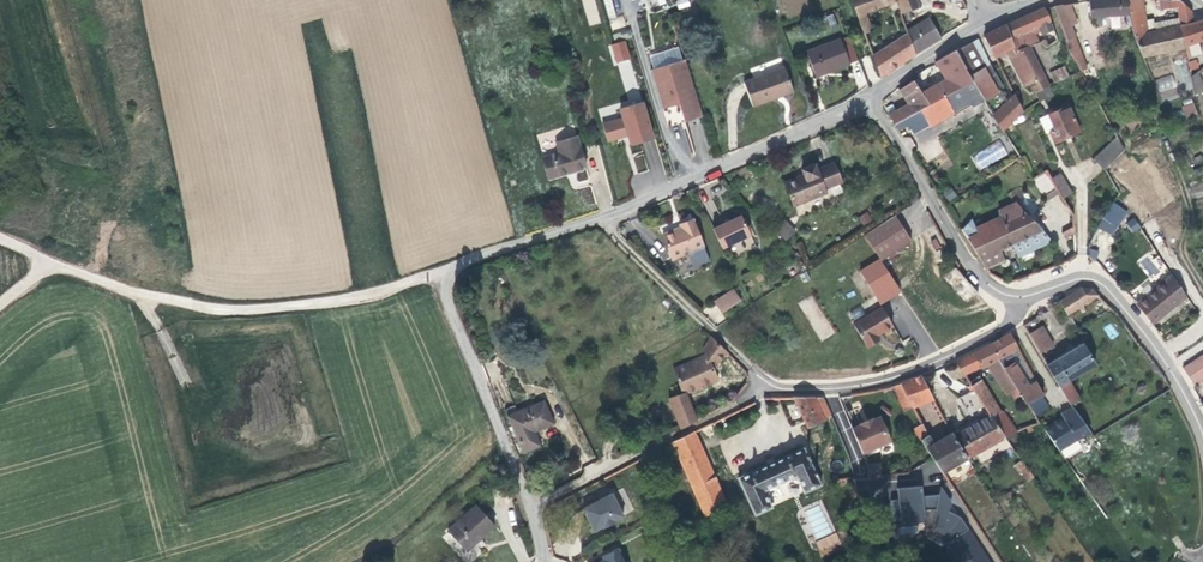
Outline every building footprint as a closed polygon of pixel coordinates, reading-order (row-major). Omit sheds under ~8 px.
[(857,15),(866,12),(896,1),(901,14),(920,7),(917,0),(852,0),(857,15)] [(1128,0),(1089,0),(1091,17),(1095,26),(1102,26),(1101,17),(1129,15),(1128,0)] [(1186,46),(1184,39),(1181,25),(1178,26),(1176,19),(1168,21),(1170,28),(1155,31),(1154,24),(1153,18),(1146,20),(1143,0),(1128,0),(1129,15),(1142,57),(1186,48),(1186,46)] [(1185,24),(1193,22),(1191,10),(1180,0),(1158,0),(1159,9),(1178,7),(1180,18),(1181,25),(1185,24)] [(1054,6),(1066,38),(1066,46),(1081,71),(1087,69),(1071,26),(1077,23),(1070,3),(1054,6)] [(1058,40),(1045,7),(1006,25),(1016,50),(1029,45),(1038,41),(1035,33),(1041,30),(1045,40),(1041,41),(1046,47),(1058,40)] [(866,12),(857,15),(864,33),(873,30),(866,12)] [(831,30),(838,27),(833,14),(825,17),(831,30)] [(1121,27),(1121,17),(1111,17),(1112,27),(1121,27)] [(907,32),(907,33),(916,53),(941,38),(929,18),(907,32)] [(1184,39),(1186,46),(1202,40),(1202,20),(1193,22),(1185,24),(1181,25),(1184,39)] [(1155,31),(1170,28),(1168,21),(1154,24),(1155,31)] [(984,36),(995,57),(1007,51),(1025,87),(1030,84),(1040,101),(1053,94),(1029,45),(1016,50),(1006,25),(984,36)] [(880,77),(916,53),(907,33),(873,56),(880,77)] [(858,60),(849,36),(847,36),(807,52),(816,76),(858,60)] [(978,39),(955,50),(969,75),(989,64),(978,39)] [(625,40),(609,45),(615,63),(631,59),(625,40)] [(969,75),(955,50),(942,57),(944,60),(937,65),(944,76),(940,78),(941,81),(924,91),(932,104),(946,96),(960,88),(964,86),(972,81),(969,75)] [(680,109),(684,122),(703,116),(685,59),(650,70),(663,109),(674,106),(673,104),(678,102),(683,105),(684,108),(680,109)] [(1176,81),(1188,81),(1187,60),(1175,60),(1176,81)] [(618,64),(623,86),(635,83),(631,61),(618,64)] [(989,64),(969,75),(972,81),(964,86),(974,106),(983,100),(1003,131),(1023,112),(1014,94),(1007,100),(1000,89),(996,82),(999,80),(989,64)] [(1055,83),(1069,77),(1064,66),(1050,73),(1055,83)] [(753,106),(776,98),(775,95),(792,89),(784,67),(744,82),(753,106)] [(1198,72),(1191,77),(1193,86),(1202,83),(1198,72)] [(1174,76),(1156,78),(1157,91),(1175,89),(1174,76)] [(889,114),(894,124),(903,119),(930,105),(913,80),(899,89),(909,104),(889,114)] [(970,107),(960,88),(946,96),(955,113),(956,115),(970,107)] [(776,98),(793,91),(792,89),(775,95),(776,98)] [(930,127),(955,113),(946,96),(932,104),(930,105),(903,119),(908,128),(910,129),(927,122),(930,127)] [(622,118),(602,123),(606,139),(626,134),(635,132),(638,142),(651,138),(642,102),(619,107),(622,118)] [(1193,103),(1183,107),(1188,120),(1198,116),(1193,103)] [(1068,105),(1048,114),(1055,129),(1050,131),(1055,142),(1079,131),(1068,105)] [(1050,131),(1055,129),(1048,114),(1043,116),(1050,131)] [(629,144),(638,142),(635,132),(626,134),(629,144)] [(548,179),(586,168),(577,136),(556,142),(559,153),(542,158),(548,179)] [(1117,137),(1094,158),(1104,169),(1124,149),(1117,137)] [(980,171),(1008,153),(999,139),(971,157),(980,171)] [(804,175),(785,183),(793,205),(826,192),(824,188),(841,182),(834,163),(817,170),(815,164),(802,169),(804,175)] [(1033,178),(1047,202),(1059,193),(1051,179),(1046,170),(1033,178)] [(1051,179),(1059,193),(1062,198),(1071,193),(1060,173),(1051,179)] [(943,193),(949,201),(957,196),(951,188),(943,193)] [(1117,226),(1128,211),(1114,201),(1103,217),(1117,226)] [(961,230),(986,269),(1005,260),(1000,249),(1012,243),(1019,256),(1052,241),(1027,211),(1017,202),(1002,209),(998,212),(999,217),(976,228),(971,218),(961,230)] [(866,213),(859,217),(864,224),(871,219),(866,213)] [(741,215),(713,229),(722,248),(750,234),(741,215)] [(895,215),(864,235),(880,260),(911,240),(895,215)] [(1131,233),(1141,228),(1135,217),(1126,222),(1131,233)] [(680,228),(694,222),(692,218),(678,224),(680,228)] [(783,242),(795,232),(785,221),(773,231),(783,242)] [(680,228),(663,234),(672,259),(704,247),(694,222),(680,228)] [(1074,226),(1062,233),(1066,238),(1074,234),(1074,226)] [(1150,257),(1142,260),(1148,276),(1156,273),(1150,257)] [(979,293),(955,267),(942,279),(965,304),(979,293)] [(1186,296),(1172,274),(1154,290),(1156,292),(1138,306),(1152,324),(1186,296)] [(1082,288),(1061,301),(1061,302),(1068,314),(1098,295),(1091,289),(1082,288)] [(721,312),(740,300),(733,289),(714,301),(721,312)] [(893,326),(881,307),(853,324),(868,347),(880,340),(877,336),(893,326)] [(1042,328),(1029,335),(1040,353),(1052,346),(1042,328)] [(1044,395),(1036,382),(1018,348),(1010,333),(972,353),(973,354),(981,367),(981,369),(987,366),(1007,395),(1011,392),(1014,397),(1020,394),(1026,404),(1028,403),(1043,396),(1044,395)] [(681,428),(697,421),(686,394),(719,380),(714,370),(718,368),(717,364),(728,352),(712,336),(703,349),(706,354),(674,369),(682,393),(669,398),(681,428)] [(1068,352),(1047,364),(1047,365),(1070,404),(1079,399),(1068,381),(1095,365),(1082,344),(1074,348),(1071,345),(1066,348),(1068,352)] [(972,353),(955,362),(956,363),(964,376),(981,367),(973,354),(972,353)] [(1183,368),(1194,385),(1202,379),(1202,354),(1183,368)] [(933,398),(921,376),(900,384),(901,385),(912,406),(913,406),(933,398)] [(1004,438),(1005,437),(1016,431),(1003,410),(1000,411),(978,376),(968,382),(973,390),(978,398),(1004,438)] [(912,406),(901,385),(900,384),(893,386),(905,410),(912,406)] [(960,398),(975,423),(954,435),(967,457),(1004,438),(978,398),(973,390),(960,398)] [(1028,403),(1036,415),(1050,407),(1043,396),(1028,403)] [(813,397),(794,397),(808,427),(824,419),(813,397)] [(825,397),(813,397),(824,419),(833,415),(825,397)] [(534,431),(553,424),(543,401),(508,416),(523,452),(540,445),(534,431)] [(1072,405),(1060,412),(1062,417),(1069,413),(1072,418),(1078,414),(1075,409),(1072,405)] [(1069,413),(1062,417),(1044,428),(1058,449),(1090,430),(1078,414),(1072,418),(1069,413)] [(853,427),(862,452),(891,440),(880,416),(859,423),(860,424),(853,427)] [(922,424),(914,428),(920,439),(927,435),(922,424)] [(933,443),(927,435),(920,439),(932,458),(941,472),(967,457),(954,435),(952,433),(951,433),(949,430),(944,432),(946,436),(933,443)] [(672,442),(698,499),(705,516),(727,507),(694,431),(672,442)] [(804,447),(738,477),(755,514),(772,507),(764,490),(796,475),(804,492),(820,484),(804,447)] [(1034,477),(1021,460),(1015,464),(1021,473),(1023,472),(1028,480),(1034,477)] [(878,462),(867,464),(868,477),(880,475),(878,462)] [(890,499),(892,523),(923,520),(924,528),(931,527),(946,537),(947,537),(964,561),(985,561),(984,561),(988,559),(981,548),(977,550),(975,546),(978,544),(971,532),(967,534),(965,530),(968,528),(960,517),(948,509),(936,503),(938,493),(921,494),(920,484),(896,486),(897,498),(890,499)] [(939,486),(938,493),(936,503),(948,509),(950,503),(939,486)] [(615,520),(623,515),(612,493),(583,508),(594,530),(603,526),(604,527),(615,521),(615,520)] [(466,551),(495,525),(477,505),(448,531),(466,551)] [(836,532),(815,542),(821,556),(842,547),(836,532)] [(600,561),(626,561),(619,548),(606,554),(609,559),(605,561),(604,560),(600,561)]
